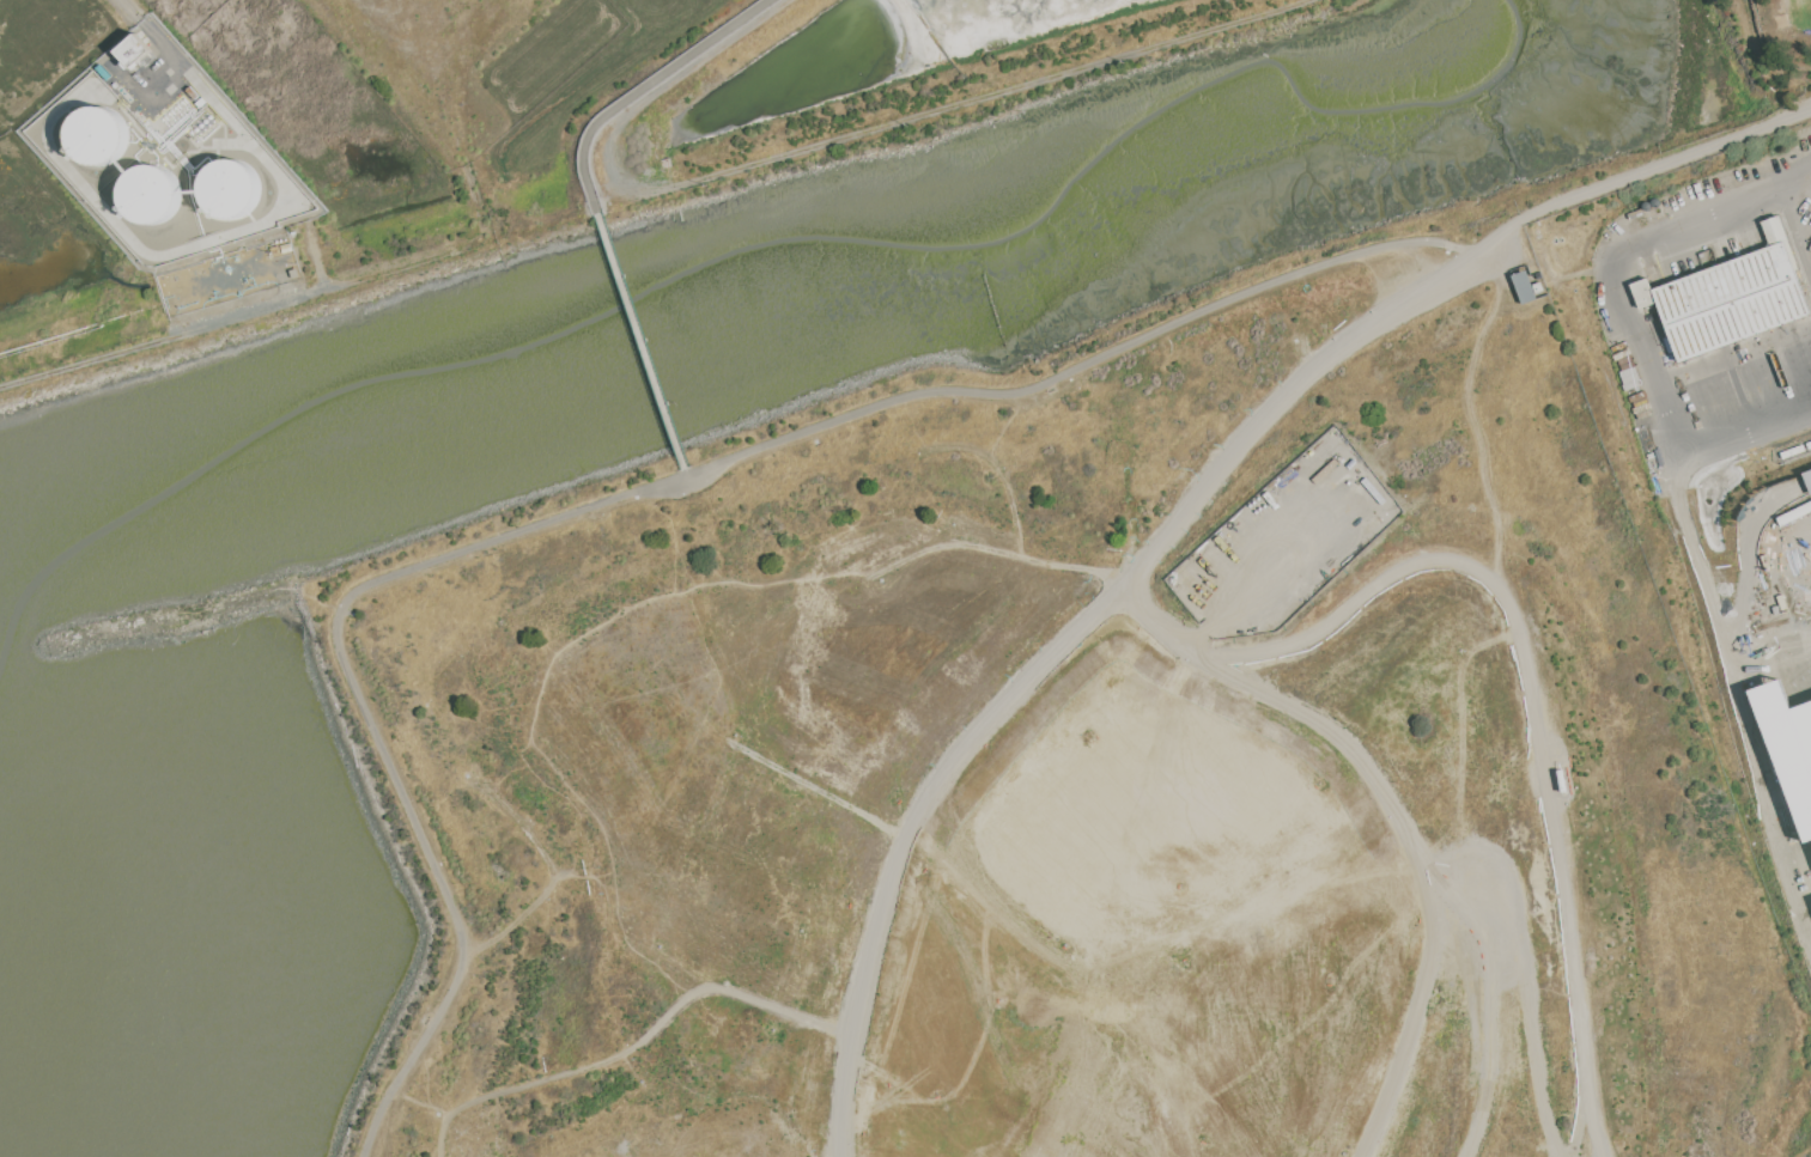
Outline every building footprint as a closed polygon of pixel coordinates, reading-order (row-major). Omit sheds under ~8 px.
[(117,51),(136,34),(152,51),(132,68),(117,51)] [(80,159),(73,152),(69,144),(68,134),(71,124),(77,116),(84,110),(93,106),(103,108),(111,110),(120,116),(124,124),(127,133),(126,142),(122,151),(116,158),(108,163),(99,165),(89,164),(80,159)] [(212,212),(205,205),(201,195),(200,185),(202,176),(208,168),(215,162),(225,159),(235,159),(243,163),(251,169),(256,176),(259,185),(257,195),(254,203),(248,211),(239,215),(231,217),(220,215),(212,212)] [(134,218),(127,211),(123,201),(122,191),(124,182),(129,173),(138,168),(147,165),(157,165),(165,169),(172,175),(177,182),(180,191),(180,201),(176,209),(170,217),(162,221),(152,223),(142,221),(134,218)] [(1793,270),(1783,243),(1770,248),(1762,221),(1780,215),(1799,268),(1793,270)] [(1678,361),(1657,303),(1653,291),(1770,248),(1783,243),(1793,270),(1810,313),(1678,361)] [(1535,299),(1527,270),(1512,275),(1520,304),(1535,299)] [(1657,303),(1640,309),(1630,285),(1651,278),(1654,286),(1652,287),(1653,291),(1657,303)] [(1810,495),(1810,494),(1810,469),(1802,472),(1810,495)]
